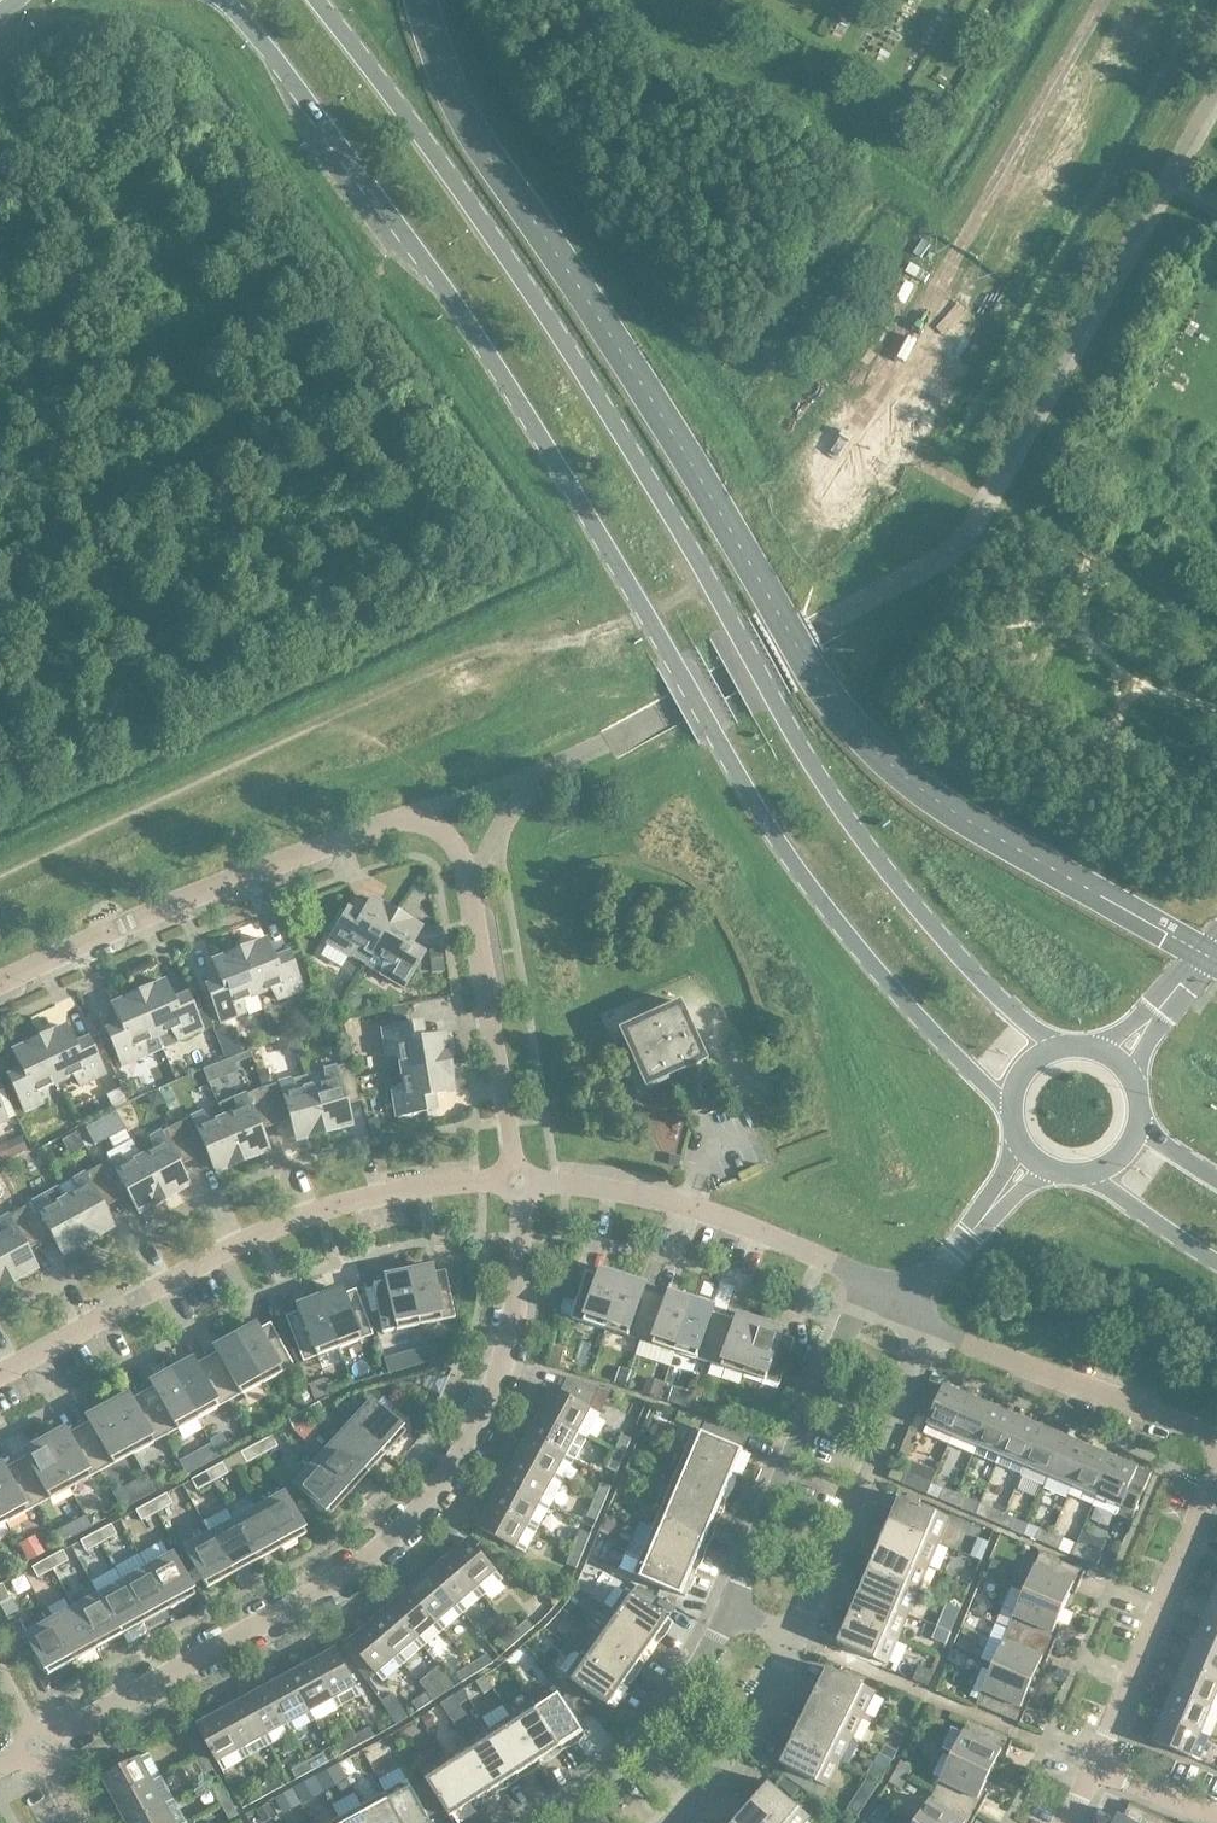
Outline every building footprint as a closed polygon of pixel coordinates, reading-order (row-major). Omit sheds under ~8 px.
[(369,898),(359,916),(346,908),(326,943),(348,956),(356,946),(370,954),(394,913),(369,898)] [(419,927),(394,913),(370,954),(384,963),(380,974),(402,987),(422,952),(409,945),(419,927)] [(264,939),(238,950),(255,995),(271,989),(277,999),(301,990),(286,953),(272,958),(264,939)] [(255,995),(238,950),(211,961),(218,980),(204,985),(219,1022),(242,1013),(240,1001),(255,995)] [(441,951),(428,952),(430,974),(443,973),(441,951)] [(163,981),(136,993),(156,1037),(171,1030),(178,1040),(201,1030),(185,993),(171,999),(163,981)] [(330,990),(317,996),(324,1013),(337,1008),(330,990)] [(156,1037),(136,993),(110,1005),(118,1023),(104,1029),(120,1066),(144,1056),(141,1044),(156,1037)] [(682,1004),(623,1031),(642,1070),(640,1071),(649,1089),(670,1079),(668,1076),(696,1063),(697,1064),(707,1060),(699,1043),(700,1043),(682,1004)] [(404,1006),(382,1010),(384,1021),(406,1017),(404,1006)] [(333,1023),(319,1027),(322,1037),(326,1040),(337,1037),(333,1023)] [(420,1023),(411,1024),(381,1029),(385,1054),(397,1055),(400,1071),(447,1063),(442,1034),(423,1038),(420,1023)] [(280,1024),(270,1028),(274,1037),(283,1034),(280,1024)] [(229,1025),(213,1032),(218,1045),(234,1038),(229,1025)] [(63,1026),(37,1038),(58,1082),(73,1075),(80,1085),(103,1074),(86,1038),(72,1044),(63,1026)] [(58,1082),(37,1038),(11,1051),(20,1069),(6,1075),(23,1112),(46,1101),(43,1089),(58,1082)] [(325,1082),(309,1087),(322,1133),(350,1125),(342,1096),(357,1092),(349,1063),(324,1070),(325,1082)] [(452,1091),(447,1063),(400,1071),(402,1087),(391,1091),(395,1116),(435,1110),(432,1095),(452,1091)] [(266,1070),(257,1073),(261,1087),(271,1085),(266,1070)] [(261,1087),(261,1088),(271,1117),(286,1112),(295,1141),(322,1133),(309,1087),(294,1091),(288,1080),(271,1085),(261,1087)] [(117,1088),(102,1096),(109,1111),(124,1103),(117,1088)] [(271,1117),(261,1088),(234,1099),(237,1111),(222,1117),(240,1162),(267,1150),(256,1123),(271,1117)] [(156,1093),(144,1099),(148,1108),(153,1110),(162,1105),(156,1093)] [(200,1113),(174,1124),(188,1152),(202,1145),(214,1173),(240,1162),(222,1117),(207,1123),(200,1113)] [(188,1152),(174,1124),(150,1137),(154,1149),(139,1157),(162,1199),(188,1185),(173,1159),(188,1152)] [(18,1139),(4,1145),(10,1159),(24,1153),(18,1139)] [(117,1155),(95,1167),(110,1194),(123,1187),(137,1213),(162,1199),(139,1157),(125,1165),(117,1155)] [(110,1194),(95,1167),(74,1179),(77,1191),(63,1199),(86,1241),(112,1227),(97,1201),(110,1194)] [(41,1197),(19,1209),(34,1236),(46,1229),(61,1255),(86,1241),(63,1199),(49,1207),(41,1197)] [(19,1209),(0,1219),(0,1229),(1,1232),(0,1233),(0,1264),(10,1283),(35,1269),(21,1243),(34,1236),(19,1209)] [(10,1283),(0,1264),(0,1288),(10,1283)] [(428,1267),(419,1269),(406,1272),(416,1326),(453,1318),(444,1270),(429,1273),(428,1267)] [(570,1318),(606,1329),(623,1277),(610,1273),(609,1278),(585,1271),(570,1318)] [(416,1326),(406,1272),(383,1276),(384,1282),(370,1285),(371,1287),(363,1289),(369,1312),(375,1311),(380,1333),(416,1326)] [(635,1281),(623,1277),(606,1329),(640,1340),(655,1294),(633,1286),(635,1281)] [(338,1289),(329,1292),(317,1297),(336,1349),(371,1335),(363,1314),(369,1312),(363,1289),(354,1291),(354,1289),(340,1294),(338,1289)] [(677,1301),(655,1294),(640,1340),(675,1352),(692,1299),(679,1295),(677,1301)] [(336,1349),(317,1297),(295,1305),(297,1311),(284,1316),(301,1362),(336,1349)] [(704,1303),(692,1299),(675,1352),(709,1363),(724,1316),(702,1309),(704,1303)] [(746,1323),(724,1316),(709,1363),(743,1374),(760,1322),(748,1318),(746,1323)] [(773,1326),(760,1322),(743,1374),(779,1386),(794,1339),(771,1331),(773,1326)] [(268,1323),(255,1330),(253,1325),(233,1336),(259,1384),(292,1366),(268,1323)] [(259,1384),(233,1336),(213,1347),(215,1352),(204,1358),(227,1401),(259,1384)] [(553,1345),(549,1362),(559,1365),(564,1347),(553,1345)] [(397,1355),(382,1359),(385,1373),(400,1368),(397,1355)] [(227,1401),(204,1358),(192,1365),(189,1360),(169,1371),(196,1419),(227,1401)] [(618,1367),(613,1384),(624,1388),(630,1370),(618,1367)] [(196,1419),(169,1371),(149,1381),(152,1386),(140,1393),(164,1436),(196,1419)] [(569,1378),(561,1393),(553,1389),(540,1412),(586,1437),(599,1413),(591,1409),(602,1389),(569,1378)] [(319,1381),(309,1386),(315,1400),(329,1393),(324,1383),(319,1381)] [(645,1384),(642,1393),(659,1399),(662,1389),(645,1384)] [(305,1386),(294,1392),(303,1408),(313,1402),(305,1386)] [(923,1433),(948,1444),(968,1396),(943,1386),(923,1433)] [(164,1436),(140,1393),(128,1400),(125,1394),(105,1405),(132,1453),(164,1436)] [(689,1393),(684,1407),(694,1410),(698,1396),(689,1393)] [(992,1407),(968,1396),(948,1444),(972,1454),(992,1407)] [(369,1401),(350,1423),(384,1454),(403,1433),(369,1401)] [(317,1402),(302,1411),(307,1421),(323,1413),(317,1402)] [(132,1453),(105,1405),(86,1416),(88,1421),(76,1428),(100,1471),(132,1453)] [(418,1407),(414,1413),(416,1423),(421,1427),(430,1416),(418,1407)] [(1016,1417),(992,1407),(972,1454),(996,1464),(1016,1417)] [(307,1421),(302,1411),(286,1419),(292,1430),(307,1421)] [(586,1437),(540,1412),(528,1435),(574,1460),(586,1437)] [(1040,1427),(1016,1417),(996,1464),(1020,1474),(1040,1427)] [(728,1427),(707,1420),(702,1432),(695,1430),(684,1454),(732,1475),(743,1450),(722,1441),(728,1427)] [(384,1454),(350,1423),(331,1443),(365,1474),(384,1454)] [(910,1427),(899,1451),(908,1455),(918,1430),(910,1427)] [(1064,1437),(1040,1427),(1020,1474),(1044,1484),(1064,1437)] [(100,1471),(76,1428),(64,1434),(62,1429),(42,1440),(68,1488),(100,1471)] [(219,1433),(208,1439),(216,1453),(227,1447),(219,1433)] [(277,1446),(271,1435),(256,1444),(261,1455),(277,1446)] [(574,1460),(528,1435),(516,1458),(562,1483),(574,1460)] [(621,1435),(614,1452),(623,1456),(630,1439),(621,1435)] [(1088,1447),(1064,1437),(1044,1484),(1068,1495),(1088,1447)] [(68,1488),(42,1440),(22,1451),(25,1456),(13,1463),(36,1506),(68,1488)] [(365,1474),(331,1443),(313,1463),(347,1495),(365,1474)] [(261,1455),(256,1444),(240,1452),(246,1463),(261,1455)] [(1112,1457),(1088,1447),(1068,1495),(1092,1505),(1112,1457)] [(629,1459),(645,1466),(649,1454),(634,1448),(629,1459)] [(623,1456),(614,1452),(606,1469),(616,1473),(623,1456)] [(187,1454),(177,1460),(184,1474),(195,1468),(187,1454)] [(732,1475),(684,1454),(674,1478),(722,1499),(732,1475)] [(1150,1473),(1137,1468),(1112,1457),(1092,1505),(1130,1521),(1150,1473)] [(562,1483),(516,1458),(503,1481),(549,1506),(562,1483)] [(13,1463),(1,1469),(0,1468),(0,1515),(5,1523),(36,1506),(13,1463)] [(226,1474),(221,1463),(205,1472),(211,1482),(226,1474)] [(347,1495),(313,1463),(293,1485),(327,1516),(347,1495)] [(619,1483),(635,1490),(642,1473),(626,1466),(619,1483)] [(163,1472),(147,1480),(153,1491),(168,1482),(163,1472)] [(211,1482),(205,1472),(190,1480),(195,1491),(211,1482)] [(906,1473),(901,1484),(927,1494),(931,1483),(906,1473)] [(722,1499),(674,1478),(664,1502),(712,1523),(722,1499)] [(549,1506),(503,1481),(491,1504),(537,1529),(549,1506)] [(601,1483),(593,1500),(603,1504),(610,1487),(601,1483)] [(944,1489),(939,1499),(950,1504),(955,1493),(944,1489)] [(967,1498),(955,1493),(950,1504),(962,1509),(967,1498)] [(171,1504),(165,1494),(149,1502),(155,1513),(171,1504)] [(281,1494),(256,1508),(278,1548),(304,1535),(281,1494)] [(899,1497),(891,1517),(888,1522),(938,1543),(948,1518),(899,1497)] [(603,1504),(593,1500),(586,1517),(596,1521),(603,1504)] [(155,1513),(149,1502),(134,1510),(140,1521),(155,1513)] [(712,1523),(664,1502),(654,1526),(702,1547),(712,1523)] [(537,1529),(491,1504),(478,1528),(524,1553),(537,1529)] [(979,1504),(975,1515),(998,1525),(1003,1514),(979,1504)] [(278,1548),(256,1508),(232,1521),(254,1562),(278,1548)] [(90,1513),(84,1517),(89,1526),(99,1521),(95,1515),(90,1513)] [(625,1522),(608,1514),(602,1528),(619,1536),(625,1522)] [(1015,1518),(1003,1514),(998,1525),(1010,1529),(1015,1518)] [(254,1562),(232,1521),(208,1534),(230,1575),(254,1562)] [(938,1543),(888,1522),(878,1546),(927,1567),(938,1543)] [(66,1524),(51,1532),(57,1544),(72,1535),(66,1524)] [(115,1535),(109,1524),(94,1533),(100,1543),(115,1535)] [(702,1547),(654,1526),(644,1550),(692,1571),(702,1547)] [(1040,1529),(1035,1540),(1046,1545),(1051,1534),(1040,1529)] [(580,1531),(573,1548),(582,1552),(590,1535),(580,1531)] [(100,1543),(94,1533),(78,1541),(84,1552),(100,1543)] [(32,1534),(16,1543),(26,1560),(42,1552),(32,1534)] [(230,1575),(208,1534),(183,1548),(205,1589),(230,1575)] [(1063,1539),(1051,1534),(1046,1545),(1058,1550),(1063,1539)] [(980,1560),(988,1542),(976,1537),(969,1556),(980,1560)] [(469,1539),(448,1557),(482,1596),(503,1579),(469,1539)] [(1075,1544),(1071,1555),(1095,1565),(1100,1554),(1075,1544)] [(927,1567),(878,1546),(868,1570),(917,1591),(927,1567)] [(582,1552),(573,1548),(566,1565),(575,1569),(582,1552)] [(67,1561),(61,1550),(46,1559),(51,1570),(67,1561)] [(692,1571),(644,1550),(633,1575),(681,1596),(692,1571)] [(1040,1553),(1023,1591),(1062,1608),(1072,1585),(1077,1587),(1084,1572),(1040,1553)] [(170,1555),(145,1569),(167,1609),(192,1595),(170,1555)] [(482,1596),(448,1557),(429,1573),(463,1613),(482,1596)] [(991,1558),(985,1572),(1000,1578),(1005,1563),(991,1558)] [(51,1570),(46,1559),(30,1567),(36,1578),(51,1570)] [(167,1609),(145,1569),(121,1582),(143,1622),(167,1609)] [(917,1591),(868,1570),(858,1594),(907,1615),(917,1591)] [(463,1613),(429,1573),(409,1590),(443,1630),(463,1613)] [(143,1622),(121,1582),(97,1595),(119,1636),(143,1622)] [(0,1584),(0,1602),(8,1598),(0,1584)] [(443,1630),(409,1590),(389,1607),(423,1647),(443,1630)] [(627,1590),(611,1612),(654,1642),(669,1619),(627,1590)] [(1062,1608),(1023,1591),(1008,1629),(1052,1647),(1058,1633),(1053,1631),(1062,1608)] [(907,1615),(858,1594),(848,1618),(897,1639),(907,1615)] [(119,1636),(97,1595),(72,1608),(95,1649),(119,1636)] [(974,1595),(968,1610),(983,1616),(986,1608),(983,1599),(974,1595)] [(1213,1596),(1203,1620),(1216,1626),(1216,1598),(1213,1596)] [(0,1602),(0,1609),(4,1617),(13,1612),(15,1605),(10,1597),(8,1598),(0,1602)] [(946,1603),(941,1615),(954,1621),(959,1609),(946,1603)] [(586,1626),(596,1633),(639,1663),(654,1642),(611,1612),(601,1605),(586,1626)] [(423,1647),(389,1607),(369,1624),(403,1664),(423,1647)] [(95,1649),(72,1608),(48,1621),(71,1662),(95,1649)] [(897,1639),(848,1618),(837,1643),(886,1664),(897,1639)] [(527,1620),(512,1632),(519,1639),(533,1627),(527,1620)] [(1203,1620),(1192,1644),(1216,1654),(1216,1626),(1203,1620)] [(71,1662),(48,1621),(23,1635),(45,1676),(71,1662)] [(403,1664),(369,1624),(349,1642),(382,1681),(403,1664)] [(944,1646),(950,1633),(936,1628),(931,1640),(944,1646)] [(1052,1647),(1008,1629),(992,1666),(1031,1683),(1041,1659),(1046,1662),(1052,1647)] [(519,1639),(512,1632),(498,1644),(505,1652),(519,1639)] [(639,1663),(596,1633),(581,1654),(624,1684),(639,1663)] [(1192,1644),(1182,1668),(1216,1682),(1216,1654),(1192,1644)] [(336,1649),(312,1662),(337,1708),(361,1695),(336,1649)] [(951,1650),(947,1660),(962,1667),(966,1657),(951,1650)] [(487,1654),(471,1664),(477,1672),(492,1662),(487,1654)] [(624,1684),(581,1654),(566,1677),(578,1685),(570,1693),(592,1714),(603,1702),(608,1706),(624,1684)] [(337,1708),(312,1662),(289,1674),(314,1720),(337,1708)] [(477,1672),(471,1664),(455,1674),(461,1682),(477,1672)] [(927,1687),(934,1671),(918,1665),(911,1680),(927,1687)] [(1031,1683),(992,1666),(976,1705),(1020,1723),(1027,1708),(1021,1706),(1031,1683)] [(827,1668),(817,1687),(815,1692),(862,1716),(875,1692),(827,1668)] [(1182,1668),(1172,1692),(1216,1711),(1216,1682),(1182,1668)] [(314,1720),(289,1674),(267,1687),(292,1733),(314,1720)] [(484,1676),(475,1682),(483,1694),(492,1688),(484,1676)] [(442,1682),(427,1692),(433,1701),(448,1691),(442,1682)] [(292,1733),(267,1687),(244,1699),(269,1745),(292,1733)] [(555,1688),(533,1703),(561,1747),(583,1732),(580,1727),(592,1714),(570,1693),(563,1701),(555,1688)] [(433,1701),(427,1692),(411,1702),(417,1711),(433,1701)] [(862,1716),(815,1692),(803,1716),(851,1740),(862,1716)] [(1172,1692),(1162,1716),(1210,1736),(1216,1718),(1216,1711),(1172,1692)] [(441,1704),(449,1716),(462,1707),(454,1695),(441,1704)] [(269,1745),(244,1699),(221,1712),(246,1758),(269,1745)] [(561,1747),(533,1703),(511,1717),(539,1761),(561,1747)] [(929,1704),(925,1713),(940,1719),(943,1710),(929,1704)] [(246,1758),(221,1712),(197,1725),(222,1771),(246,1758)] [(420,1717),(428,1730),(435,1725),(427,1712),(420,1717)] [(851,1740),(803,1716),(791,1739),(839,1763),(851,1740)] [(1210,1736),(1162,1716),(1152,1741),(1199,1761),(1210,1736)] [(539,1761),(511,1717),(489,1731),(517,1775),(539,1761)] [(968,1721),(951,1756),(989,1775),(1000,1752),(1006,1755),(1012,1739),(968,1721)] [(369,1727),(353,1736),(358,1745),(374,1736),(369,1727)] [(517,1775),(489,1731),(467,1745),(495,1789),(517,1775)] [(358,1745),(353,1736),(336,1745),(342,1754),(358,1745)] [(204,1753),(195,1737),(186,1742),(195,1758),(204,1753)] [(839,1763),(791,1739),(779,1764),(790,1769),(784,1779),(798,1789),(806,1777),(827,1787),(839,1763)] [(495,1789),(467,1745),(445,1759),(473,1803),(495,1789)] [(1176,1762),(1148,1750),(1142,1763),(1170,1774),(1176,1762)] [(323,1752),(307,1761),(312,1770),(328,1761),(323,1752)] [(102,1778),(115,1801),(161,1776),(148,1753),(102,1778)] [(213,1769),(204,1753),(195,1758),(204,1774),(213,1769)] [(989,1775),(951,1756),(934,1791),(976,1814),(984,1800),(978,1797),(989,1775)] [(473,1803),(445,1759),(422,1774),(427,1781),(419,1786),(436,1816),(446,1810),(450,1817),(473,1803)] [(901,1759),(895,1769),(907,1776),(913,1766),(901,1759)] [(312,1770),(307,1761),(291,1770),(296,1779),(312,1770)] [(872,1762),(867,1772),(880,1779),(885,1769),(872,1762)] [(315,1776),(324,1792),(347,1780),(338,1763),(315,1776)] [(895,1769),(889,1780),(902,1787),(907,1776),(895,1769)] [(161,1776),(115,1801),(127,1822),(130,1822),(174,1799),(161,1776)] [(292,1788),(301,1805),(324,1792),(315,1776),(292,1788)] [(278,1777),(261,1786),(266,1795),(283,1786),(278,1777)] [(784,1779),(778,1790),(769,1782),(751,1802),(775,1822),(804,1822),(809,1817),(791,1801),(798,1789),(784,1779)] [(384,1794),(400,1822),(431,1822),(429,1819),(436,1816),(419,1786),(413,1789),(408,1781),(384,1794)] [(229,1799),(220,1782),(211,1787),(220,1804),(229,1799)] [(266,1795),(261,1786),(245,1795),(250,1804),(266,1795)] [(292,1789),(274,1799),(282,1814),(300,1804),(292,1789)] [(934,1791),(914,1822),(971,1822),(976,1814),(934,1791)] [(384,1794),(362,1807),(371,1822),(400,1822),(384,1794)] [(855,1794),(847,1808),(857,1814),(866,1801),(855,1794)] [(174,1799),(130,1822),(185,1822),(186,1822),(174,1799)] [(238,1815),(229,1799),(220,1804),(229,1820),(238,1815)] [(751,1802),(734,1822),(735,1822),(775,1822),(751,1802)] [(268,1803),(255,1810),(261,1822),(262,1822),(275,1816),(268,1803)] [(1129,1804),(1123,1816),(1119,1822),(1170,1822),(1129,1804)] [(362,1807),(339,1819),(341,1822),(371,1822),(362,1807)]
